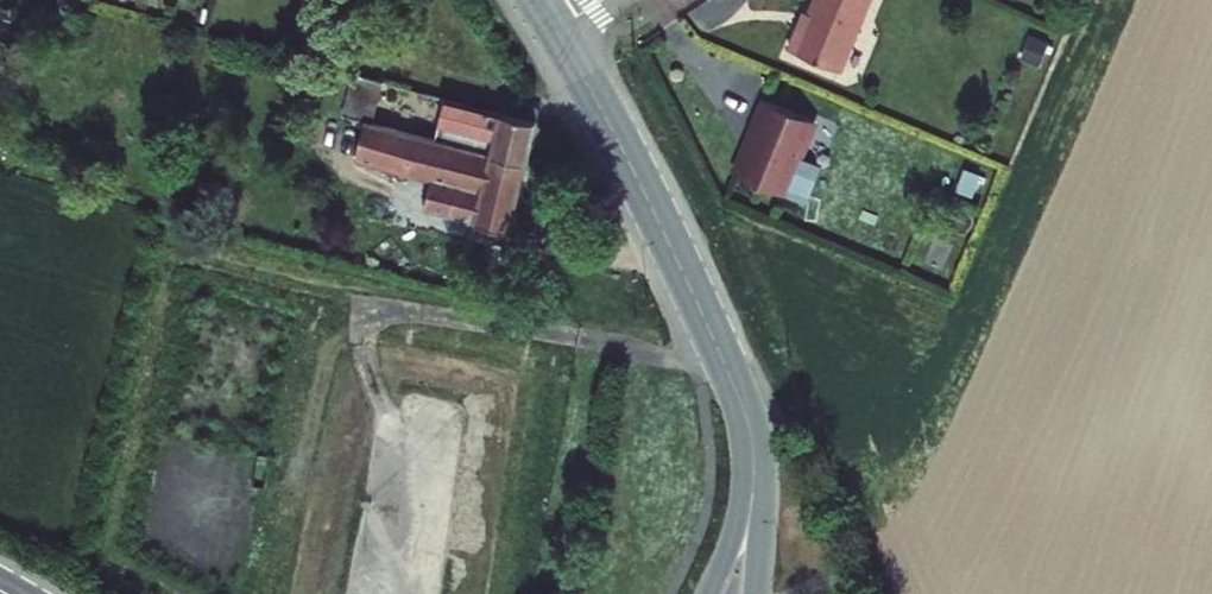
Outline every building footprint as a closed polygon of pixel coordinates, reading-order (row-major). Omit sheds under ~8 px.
[(802,25),(797,23),(787,49),(839,70),(868,0),(812,0),(802,25)] [(360,122),(366,123),(376,83),(348,76),(338,116),(360,122)] [(814,119),(762,98),(755,114),(748,131),(754,134),(748,147),(746,146),(734,173),(784,194),(799,156),(801,157),(802,156),(811,134),(809,133),(814,119)] [(439,99),(429,138),(521,161),(526,141),(530,121),(439,99)] [(341,170),(334,191),(502,235),(521,161),(429,138),(366,123),(360,122),(354,146),(375,152),(371,164),(428,179),(426,192),(341,170)] [(822,165),(802,156),(801,157),(799,156),(784,194),(806,203),(822,165)]
